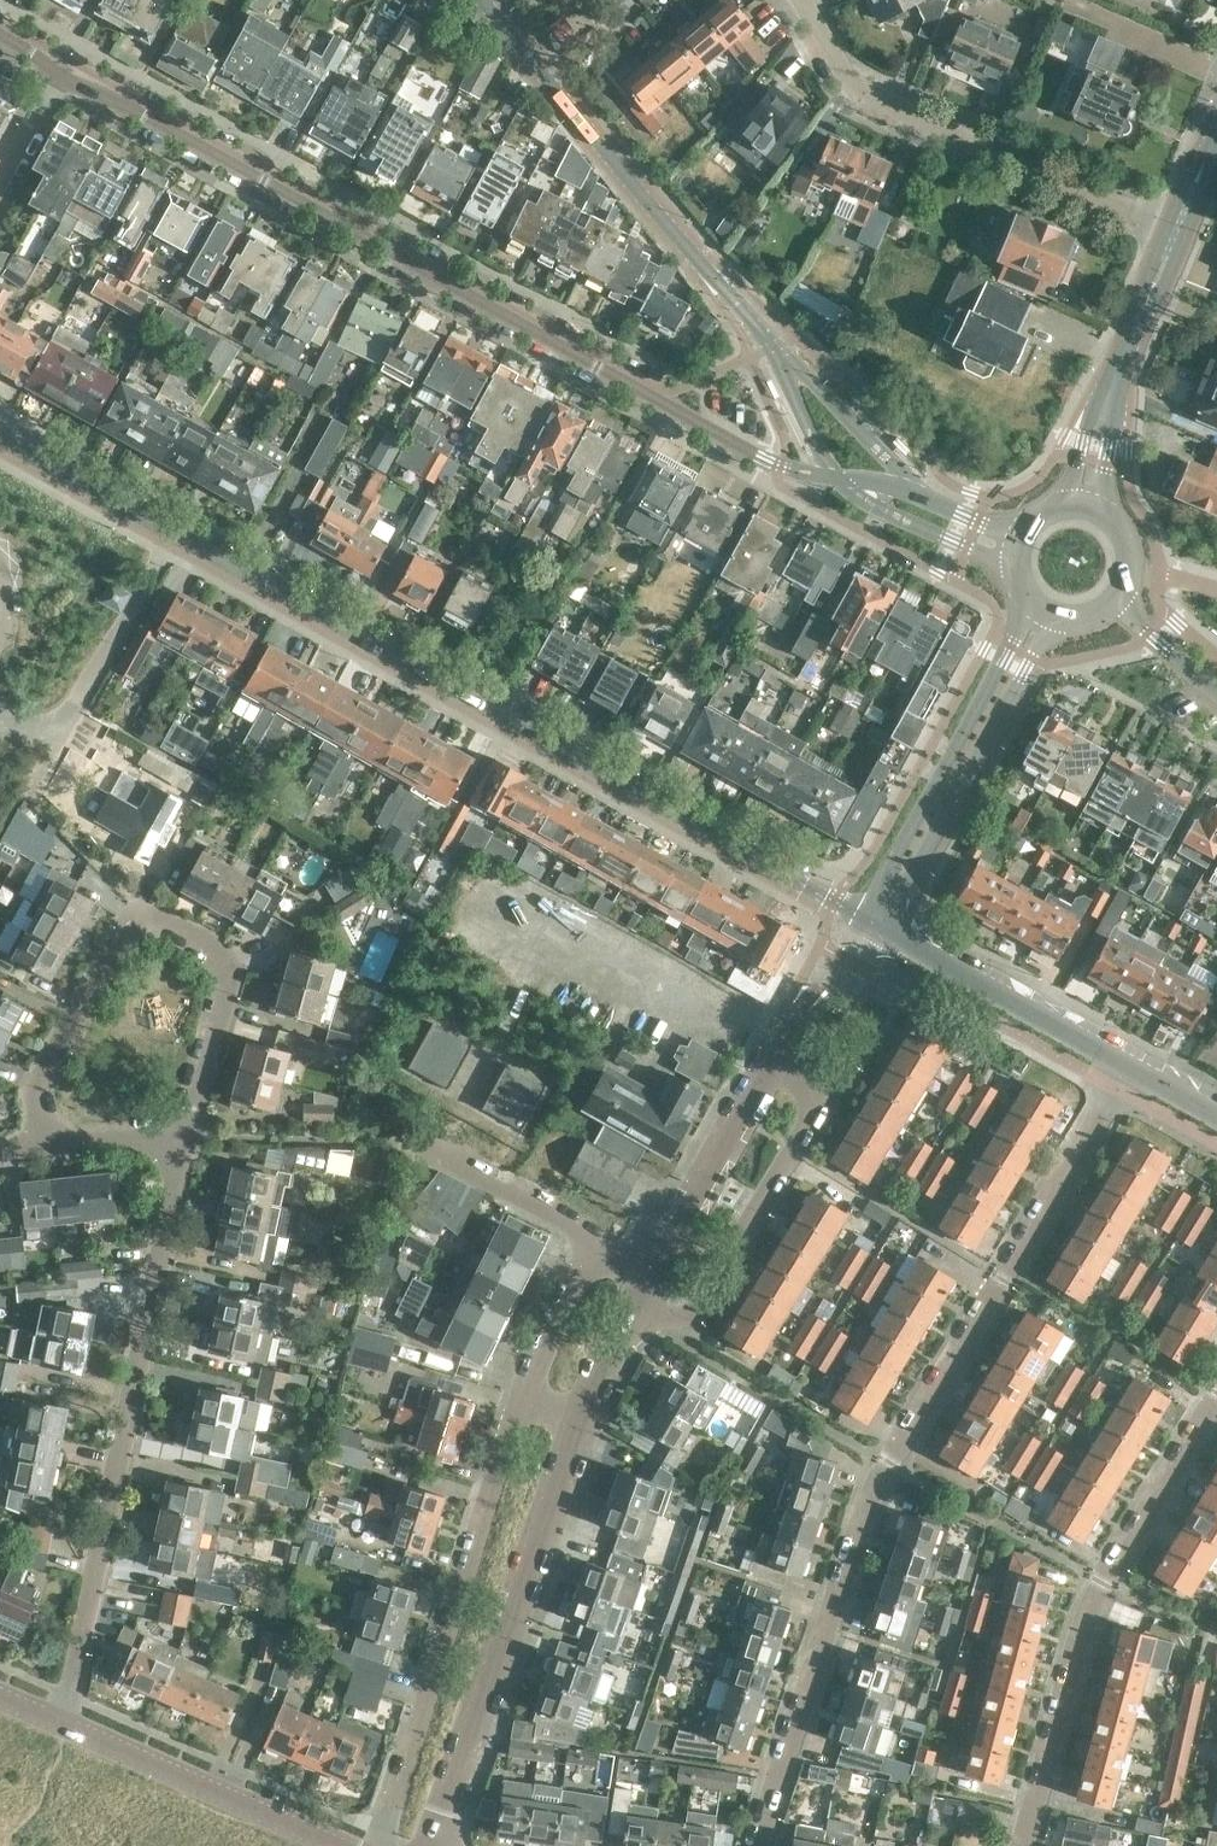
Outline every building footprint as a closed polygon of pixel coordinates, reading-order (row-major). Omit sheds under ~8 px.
[(138,0),(104,0),(96,14),(122,28),(138,0)] [(122,28),(141,39),(149,43),(161,22),(173,0),(138,0),(122,28)] [(270,0),(253,0),(250,6),(263,14),(270,0)] [(752,26),(730,0),(722,0),(701,18),(726,47),(747,73),(768,56),(749,34),(755,29),(752,26)] [(881,19),(890,23),(908,14),(904,7),(915,1),(923,19),(916,34),(930,40),(946,1),(944,0),(872,0),(881,19)] [(228,28),(197,11),(190,7),(184,18),(163,56),(157,66),(202,91),(219,61),(225,51),(218,47),(228,28)] [(439,25),(456,46),(477,30),(460,8),(439,25)] [(1063,45),(1075,17),(1060,11),(1048,38),(1063,45)] [(1035,13),(1027,32),(1039,37),(1047,18),(1035,13)] [(275,62),(280,52),(289,35),(262,21),(250,14),(241,30),(217,75),(214,81),(252,102),(275,62)] [(407,52),(422,26),(405,16),(389,43),(407,52)] [(973,75),(994,26),(974,17),(972,22),(962,18),(945,56),(955,60),(952,66),(973,75)] [(699,69),(726,47),(701,18),(692,26),(688,20),(675,30),(680,36),(675,40),(699,69)] [(1012,35),(994,26),(973,75),(991,83),(994,77),(1003,81),(1020,43),(1010,39),(1012,35)] [(275,62),(252,102),(294,126),(302,113),(309,117),(350,44),(334,35),(321,57),(311,50),(303,63),(281,50),(280,52),(275,62)] [(1098,37),(1085,69),(1074,64),(1062,91),(1068,94),(1061,110),(1071,114),(1070,116),(1076,118),(1079,122),(1086,125),(1089,124),(1099,128),(1102,132),(1108,135),(1114,134),(1118,136),(1119,135),(1121,136),(1125,135),(1127,134),(1130,132),(1131,129),(1131,127),(1131,125),(1130,122),(1127,119),(1126,119),(1127,115),(1137,92),(1121,85),(1122,83),(1112,79),(1125,48),(1098,37)] [(673,91),(699,69),(675,40),(669,45),(664,40),(653,50),(657,55),(649,62),(673,91)] [(479,98),(500,59),(485,41),(460,88),(479,98)] [(379,78),(385,68),(389,59),(381,55),(371,73),(379,78)] [(659,103),(673,91),(649,62),(623,84),(638,102),(631,107),(653,134),(670,120),(666,115),(668,114),(659,103)] [(331,145),(365,85),(350,77),(343,91),(334,86),(313,124),(315,125),(310,134),(331,145)] [(730,78),(721,87),(728,95),(738,87),(730,78)] [(377,92),(365,85),(331,145),(353,157),(357,149),(359,149),(379,112),(387,97),(377,92)] [(775,86),(751,116),(732,142),(739,147),(748,136),(751,139),(762,125),(776,137),(800,107),(775,86)] [(16,108),(21,98),(0,87),(0,136),(16,108)] [(387,112),(385,115),(364,153),(363,156),(380,165),(377,170),(378,176),(389,182),(395,180),(404,163),(407,165),(423,135),(426,136),(434,121),(412,109),(404,122),(387,112)] [(709,112),(699,121),(707,129),(717,120),(709,112)] [(39,209),(77,141),(72,139),(76,131),(60,122),(56,130),(55,129),(33,168),(46,175),(30,204),(39,209)] [(67,210),(99,154),(97,153),(101,145),(87,137),(83,144),(77,141),(39,209),(49,214),(60,221),(67,210)] [(842,191),(860,151),(829,137),(814,171),(802,166),(792,189),(805,195),(812,178),(842,191)] [(539,138),(529,156),(539,161),(549,143),(539,138)] [(566,182),(580,153),(571,142),(554,176),(566,182)] [(459,196),(468,201),(486,169),(476,164),(481,155),(464,144),(457,157),(435,144),(414,183),(410,191),(449,212),(454,204),(459,196)] [(891,165),(860,151),(842,191),(833,212),(848,220),(857,199),(873,207),(891,165)] [(501,232),(524,190),(523,190),(517,202),(509,198),(521,177),(507,170),(512,161),(496,152),(491,161),(486,169),(468,201),(457,220),(473,230),(478,222),(480,223),(481,221),(492,227),(501,232)] [(580,189),(591,167),(580,153),(566,182),(580,189)] [(114,162),(99,154),(67,210),(103,230),(114,212),(133,176),(132,176),(137,167),(121,159),(117,168),(112,166),(114,162)] [(145,168),(140,177),(119,215),(131,222),(121,239),(133,246),(164,190),(163,189),(168,181),(145,168)] [(595,184),(587,201),(600,207),(608,190),(595,184)] [(530,194),(524,190),(501,232),(512,238),(508,246),(521,252),(525,244),(535,249),(559,198),(544,190),(540,199),(530,194)] [(169,194),(148,231),(122,276),(138,284),(158,250),(183,264),(210,217),(169,194)] [(575,205),(559,198),(535,249),(541,252),(537,260),(549,266),(553,258),(557,260),(582,209),(575,205)] [(877,249),(891,216),(873,207),(857,199),(848,220),(862,227),(856,240),(877,249)] [(582,272),(614,207),(613,206),(609,214),(604,212),(599,220),(591,216),(592,214),(582,209),(557,260),(559,261),(556,269),(570,276),(574,268),(582,272)] [(620,209),(614,207),(582,272),(590,276),(586,284),(600,291),(603,283),(606,284),(630,235),(629,235),(621,230),(612,226),(620,209)] [(729,210),(715,230),(730,239),(743,220),(729,210)] [(209,287),(240,232),(233,228),(237,220),(220,211),(195,257),(206,262),(196,280),(209,287)] [(1000,213),(999,214),(993,229),(992,230),(998,232),(990,253),(1005,259),(996,281),(1034,296),(1043,274),(1061,281),(1066,280),(1072,264),(1069,259),(1075,243),(1060,237),(1061,234),(1035,224),(1034,226),(1000,213)] [(646,265),(648,260),(639,256),(643,247),(636,236),(641,226),(635,221),(629,235),(630,235),(606,284),(613,288),(609,296),(623,303),(627,295),(630,296),(631,294),(646,265)] [(748,223),(732,248),(744,256),(760,231),(748,223)] [(249,287),(271,249),(276,241),(253,228),(248,237),(217,293),(228,299),(238,281),(249,287)] [(65,246),(53,239),(44,255),(56,262),(65,246)] [(296,263),(271,249),(249,287),(261,294),(251,312),(264,319),(296,263)] [(9,264),(7,266),(28,278),(35,265),(14,253),(8,263),(9,264)] [(659,265),(648,260),(646,265),(631,294),(645,301),(639,312),(674,332),(688,307),(657,289),(659,285),(664,287),(674,267),(664,256),(659,265)] [(8,263),(3,262),(0,262),(0,278),(2,275),(7,266),(9,264),(8,263)] [(278,367),(326,281),(320,278),(324,270),(309,262),(305,269),(304,269),(283,305),(292,311),(282,328),(285,330),(275,348),(259,340),(252,354),(278,367)] [(7,266),(2,275),(22,289),(28,280),(7,266)] [(1030,303),(986,282),(959,269),(943,303),(957,309),(943,339),(972,353),(967,364),(968,370),(986,378),(992,377),(997,365),(1022,377),(1037,345),(1014,334),(1030,303)] [(99,279),(91,293),(137,318),(145,304),(144,304),(148,295),(107,272),(103,281),(99,279)] [(278,367),(291,374),(308,382),(315,367),(297,359),(306,341),(310,343),(319,326),(329,331),(349,294),(348,293),(352,285),(337,277),(333,285),(326,281),(278,367)] [(798,280),(789,296),(829,320),(819,330),(838,348),(853,312),(843,303),(841,306),(798,280)] [(1,309),(10,292),(0,287),(0,309),(1,309)] [(197,319),(204,307),(204,306),(194,300),(187,313),(197,319)] [(402,319),(359,301),(339,347),(328,342),(309,381),(319,386),(324,388),(344,349),(383,366),(399,336),(397,335),(399,330),(398,330),(402,319)] [(165,306),(157,321),(188,339),(196,324),(165,306)] [(204,307),(197,319),(224,333),(234,315),(220,307),(215,314),(204,307)] [(721,324),(708,313),(699,325),(712,335),(721,324)] [(49,342),(0,315),(0,370),(26,384),(49,342)] [(253,324),(242,343),(252,349),(263,330),(253,324)] [(402,338),(399,336),(383,366),(380,370),(410,387),(414,379),(437,339),(410,324),(405,334),(404,333),(402,338)] [(238,348),(212,334),(200,355),(216,365),(213,371),(221,376),(238,348)] [(428,401),(440,408),(473,348),(449,335),(444,345),(424,381),(416,396),(428,401)] [(59,403),(87,352),(79,348),(75,356),(49,342),(26,384),(59,403)] [(92,343),(87,352),(59,403),(92,421),(116,378),(94,366),(103,349),(92,343)] [(496,361),(473,348),(440,408),(453,416),(460,402),(471,408),(491,371),(496,361)] [(169,350),(154,376),(164,382),(179,356),(169,350)] [(1216,380),(1216,360),(1216,359),(1208,376),(1216,380)] [(479,467),(528,379),(502,365),(496,375),(495,374),(471,418),(488,428),(470,462),(465,468),(476,474),(479,467)] [(255,366),(246,382),(255,386),(264,371),(255,366)] [(315,386),(291,374),(285,385),(309,398),(315,386)] [(1208,376),(1201,393),(1206,395),(1196,418),(1216,427),(1216,380),(1208,376)] [(276,377),(266,395),(275,400),(285,382),(276,377)] [(554,393),(528,379),(479,467),(489,473),(504,446),(521,456),(550,404),(549,403),(554,393)] [(162,459),(185,418),(195,399),(164,382),(154,401),(130,442),(162,459)] [(130,442),(154,401),(122,383),(99,425),(130,442)] [(558,467),(588,413),(571,403),(568,409),(557,403),(511,486),(512,487),(506,499),(519,506),(531,484),(532,484),(546,460),(558,467)] [(410,436),(418,440),(426,427),(429,428),(438,414),(425,407),(418,421),(409,435),(410,436)] [(192,476),(215,435),(185,418),(162,459),(192,476)] [(319,477),(347,426),(332,418),(304,469),(319,477)] [(448,427),(434,419),(429,428),(426,427),(418,440),(432,448),(448,456),(456,443),(442,436),(448,427)] [(568,488),(561,502),(575,510),(617,432),(593,419),(588,427),(567,464),(578,471),(568,488)] [(405,439),(387,430),(369,465),(386,475),(405,439)] [(617,432),(575,510),(586,516),(593,503),(596,504),(606,486),(615,491),(636,454),(634,453),(640,444),(617,432)] [(223,493),(246,452),(215,435),(192,476),(223,493)] [(247,452),(246,452),(223,493),(255,511),(279,470),(288,453),(256,435),(247,452)] [(437,476),(448,456),(432,448),(432,449),(418,441),(414,449),(427,457),(418,472),(434,481),(437,476)] [(658,451),(652,460),(629,500),(631,501),(638,505),(625,526),(657,544),(669,523),(670,524),(694,483),(692,482),(698,472),(658,451)] [(448,456),(437,476),(447,482),(450,477),(451,478),(460,463),(448,456)] [(1174,457),(1161,488),(1216,513),(1216,475),(1174,457)] [(539,486),(531,502),(537,505),(542,496),(545,490),(539,486)] [(730,557),(752,519),(743,513),(744,511),(705,489),(681,531),(679,530),(671,544),(663,540),(654,554),(667,562),(678,543),(689,549),(695,539),(718,551),(730,557)] [(318,529),(329,509),(309,497),(308,498),(298,493),(287,513),(307,524),(308,524),(318,529)] [(358,525),(373,500),(364,495),(357,508),(336,497),(329,509),(318,529),(312,541),(341,557),(358,525)] [(542,496),(537,505),(554,515),(559,505),(542,496)] [(381,504),(373,500),(358,525),(341,557),(370,573),(395,528),(374,517),(381,504)] [(426,502),(407,535),(422,543),(440,510),(426,502)] [(589,518),(586,516),(575,510),(561,502),(559,505),(554,515),(545,528),(572,543),(582,531),(589,518)] [(754,615),(766,593),(760,589),(765,582),(771,585),(790,550),(771,539),(776,529),(773,527),(778,519),(761,510),(756,518),(753,516),(752,519),(730,557),(725,567),(715,586),(735,597),(732,603),(741,608),(734,622),(732,621),(711,658),(725,666),(754,615)] [(426,608),(446,572),(415,554),(420,546),(404,538),(391,562),(407,572),(396,591),(426,608)] [(502,570),(511,553),(486,538),(479,550),(495,560),(493,565),(502,570)] [(806,593),(809,595),(819,575),(804,567),(816,545),(802,538),(773,591),(769,589),(766,593),(754,615),(771,625),(784,604),(779,602),(791,579),(809,589),(806,593)] [(819,575),(809,595),(816,599),(822,587),(829,591),(845,561),(816,545),(804,567),(819,575)] [(599,564),(588,558),(574,580),(585,586),(588,581),(599,564)] [(843,658),(886,579),(883,577),(878,586),(873,583),(878,574),(862,565),(857,575),(855,574),(831,617),(840,622),(825,649),(843,658)] [(470,629),(492,587),(464,571),(441,612),(443,614),(441,618),(465,631),(467,627),(470,629)] [(899,586),(886,579),(843,658),(855,664),(893,595),(894,595),(899,586)] [(120,611),(130,593),(111,583),(101,601),(120,611)] [(890,668),(920,614),(917,612),(919,608),(915,606),(920,597),(904,588),(899,597),(898,597),(876,638),(885,643),(876,659),(890,668)] [(593,610),(599,600),(584,592),(579,602),(593,610)] [(156,636),(138,627),(116,670),(133,680),(148,652),(157,656),(164,641),(181,650),(204,608),(179,594),(156,636)] [(611,606),(599,600),(593,610),(605,616),(611,606)] [(905,676),(919,683),(928,666),(923,664),(945,622),(949,614),(934,606),(930,614),(925,611),(923,615),(920,614),(890,668),(905,676)] [(206,664),(230,622),(204,608),(181,650),(206,664)] [(791,651),(802,657),(808,660),(828,622),(812,613),(810,616),(805,612),(796,628),(801,632),(791,651)] [(890,736),(911,748),(924,724),(915,719),(933,687),(942,691),(970,642),(971,640),(966,637),(970,630),(968,625),(958,620),(953,621),(928,666),(919,683),(898,722),(890,718),(885,727),(893,731),(890,736)] [(230,622),(206,664),(196,682),(220,696),(254,635),(230,622)] [(555,678),(579,636),(556,623),(532,665),(555,678)] [(747,631),(738,644),(751,651),(759,637),(747,631)] [(577,691),(590,669),(600,652),(601,651),(602,649),(579,636),(555,678),(577,691)] [(243,742),(256,749),(303,665),(268,646),(244,689),(267,701),(243,742)] [(638,672),(600,652),(590,669),(600,675),(595,684),(588,697),(615,712),(638,672)] [(735,658),(727,670),(738,676),(743,667),(760,678),(765,669),(747,659),(745,663),(735,658)] [(336,684),(303,665),(256,749),(234,785),(250,794),(278,745),(276,744),(283,730),(280,728),(289,713),(312,726),(336,684)] [(766,669),(765,669),(760,678),(778,688),(783,679),(766,669)] [(821,674),(814,686),(822,690),(829,678),(821,674)] [(828,693),(836,697),(844,684),(835,680),(828,693)] [(318,794),(320,791),(346,745),(370,702),(336,684),(312,726),(307,735),(320,742),(318,746),(322,748),(308,775),(310,776),(304,786),(318,794)] [(844,702),(862,711),(865,713),(872,699),(844,684),(836,697),(844,702)] [(671,743),(691,705),(658,687),(638,724),(671,743)] [(800,708),(806,696),(794,689),(787,701),(800,708)] [(715,767),(738,726),(722,717),(729,704),(713,694),(683,750),(715,767)] [(768,742),(744,730),(751,717),(756,720),(765,704),(754,698),(738,726),(715,767),(745,784),(768,742)] [(380,764),(404,721),(370,702),(346,745),(320,791),(334,798),(351,768),(349,767),(357,751),(380,764)] [(862,711),(844,702),(840,709),(839,709),(829,727),(848,737),(858,720),(857,719),(862,711)] [(1044,788),(1076,734),(1063,727),(1069,715),(1052,706),(1021,763),(1038,772),(1033,782),(1044,788)] [(387,830),(392,820),(414,782),(435,739),(404,721),(380,764),(402,776),(375,823),(387,830)] [(1081,725),(1076,734),(1044,788),(1077,805),(1083,797),(1108,751),(1090,742),(1095,733),(1081,725)] [(147,727),(142,737),(158,747),(164,736),(147,727)] [(775,800),(804,748),(807,743),(777,727),(768,742),(745,784),(775,800)] [(163,747),(181,756),(191,737),(173,728),(163,747)] [(911,748),(890,736),(877,729),(869,743),(882,750),(873,768),(856,759),(846,776),(855,781),(851,788),(859,792),(837,834),(835,837),(850,846),(852,842),(858,845),(885,795),(876,790),(889,766),(898,771),(911,748)] [(414,782),(392,820),(391,823),(410,834),(433,794),(448,802),(471,759),(435,739),(414,782)] [(805,817),(828,775),(810,766),(816,755),(804,748),(775,800),(805,817)] [(1108,824),(1141,763),(1144,758),(1128,749),(1126,755),(1115,749),(1083,810),(1108,824)] [(227,762),(208,752),(201,764),(220,775),(227,762)] [(500,820),(525,775),(494,758),(470,803),(500,820)] [(162,760),(155,773),(166,779),(173,767),(162,760)] [(1134,838),(1166,777),(1169,771),(1153,763),(1150,769),(1141,763),(1108,824),(1134,838)] [(530,836),(552,796),(537,788),(539,784),(525,775),(500,820),(530,836)] [(859,792),(851,788),(828,775),(805,817),(837,834),(859,792)] [(1176,782),(1166,777),(1134,838),(1159,852),(1195,786),(1179,777),(1176,782)] [(288,781),(281,794),(293,801),(301,788),(288,781)] [(192,801),(206,808),(215,791),(201,783),(192,801)] [(303,787),(294,802),(308,811),(317,796),(303,787)] [(171,826),(178,813),(158,802),(151,815),(132,804),(130,807),(98,789),(84,814),(128,837),(121,849),(143,860),(155,839),(162,843),(172,826),(171,826)] [(530,836),(560,853),(583,813),(552,796),(530,836)] [(0,838),(0,848),(1,849),(5,843),(23,854),(29,856),(31,855),(32,856),(43,836),(48,840),(54,834),(21,801),(17,809),(0,838)] [(459,801),(434,847),(444,853),(470,807),(459,801)] [(1182,841),(1172,859),(1202,875),(1211,857),(1216,847),(1216,801),(1214,807),(1211,806),(1205,815),(1201,812),(1196,821),(1194,820),(1182,841)] [(1018,836),(1024,825),(1031,813),(1021,807),(1010,825),(1012,826),(1009,831),(1018,836)] [(583,866),(591,870),(613,830),(583,813),(560,853),(563,854),(559,862),(579,873),(583,866)] [(471,820),(460,841),(469,846),(469,844),(482,851),(487,843),(493,832),(471,820)] [(390,828),(379,849),(392,856),(404,836),(390,828)] [(980,916),(1001,878),(988,871),(992,864),(990,863),(1002,842),(979,829),(966,852),(978,859),(955,902),(980,916)] [(643,847),(613,830),(591,870),(621,887),(643,847)] [(208,903),(234,856),(208,842),(209,841),(193,832),(179,856),(196,865),(182,889),(208,903)] [(539,847),(529,841),(516,865),(540,878),(546,868),(536,863),(538,859),(534,857),(539,847)] [(487,843),(482,851),(494,857),(498,849),(487,843)] [(651,903),(673,864),(643,847),(621,887),(651,903)] [(1039,847),(1031,860),(1042,867),(1050,853),(1039,847)] [(234,917),(259,869),(234,856),(208,903),(234,917)] [(1064,861),(1057,874),(1068,880),(1076,867),(1064,861)] [(1212,871),(1213,871),(1208,880),(1216,885),(1216,862),(1212,871)] [(681,920),(703,881),(673,864),(651,903),(681,920)] [(372,883),(371,882),(352,865),(323,883),(337,905),(372,883)] [(32,901),(78,927),(86,913),(91,915),(97,906),(92,903),(92,902),(74,892),(79,882),(51,867),(32,901)] [(286,883),(259,869),(234,917),(259,931),(280,894),(286,883)] [(562,870),(555,883),(575,893),(582,879),(562,870)] [(1152,877),(1137,870),(1129,886),(1143,894),(1152,877)] [(1163,882),(1153,877),(1143,896),(1153,901),(1163,882)] [(1027,892),(1001,878),(980,916),(1006,930),(1027,892)] [(1071,905),(1057,897),(1031,944),(1057,959),(1078,920),(1084,911),(1096,917),(1114,886),(1101,879),(1091,899),(1083,894),(1075,897),(1071,905)] [(734,897),(703,881),(681,920),(712,937),(734,897)] [(380,897),(372,883),(337,905),(332,908),(340,922),(380,897)] [(414,887),(403,906),(420,916),(431,898),(414,887)] [(1103,919),(1114,923),(1127,892),(1115,887),(1103,919)] [(1031,944),(1057,897),(1048,892),(1043,902),(1027,892),(1006,930),(1031,944)] [(742,954),(763,914),(734,897),(712,937),(742,954)] [(598,898),(593,907),(606,915),(611,905),(598,898)] [(78,927),(32,901),(25,913),(34,918),(26,932),(64,954),(78,927)] [(634,911),(626,925),(636,931),(644,917),(634,911)] [(764,913),(763,914),(742,954),(739,958),(749,964),(744,972),(735,967),(727,981),(767,1004),(782,976),(773,971),(795,931),(764,913)] [(1212,936),(1216,927),(1216,925),(1199,915),(1193,926),(1212,936)] [(1170,919),(1162,932),(1174,939),(1181,926),(1170,919)] [(664,929),(657,941),(667,947),(674,936),(674,934),(664,929)] [(10,972),(16,960),(51,978),(64,954),(26,932),(21,930),(13,943),(8,953),(0,949),(0,966),(10,972)] [(1112,989),(1132,952),(1119,944),(1123,937),(1111,930),(1087,975),(1112,989)] [(1195,933),(1188,946),(1200,953),(1207,940),(1195,933)] [(1137,1003),(1158,966),(1132,952),(1112,989),(1137,1003)] [(283,982),(326,993),(333,964),(291,953),(283,982)] [(1163,1018),(1184,980),(1158,966),(1137,1003),(1163,1018)] [(1184,980),(1163,1018),(1188,1032),(1205,1001),(1216,1007),(1216,978),(1212,987),(1201,980),(1189,974),(1185,981),(1184,980)] [(318,1022),(326,993),(283,982),(275,1011),(318,1022)] [(370,991),(365,1002),(378,1007),(383,996),(370,991)] [(23,1007),(0,994),(0,1029),(8,1033),(17,1017),(22,1020),(28,1011),(23,1008),(23,1007)] [(904,1042),(938,1063),(953,1039),(919,1018),(904,1042)] [(448,1090),(472,1046),(433,1023),(408,1068),(448,1090)] [(328,1028),(324,1043),(329,1045),(354,1052),(358,1037),(328,1028)] [(8,1033),(0,1029),(0,1048),(8,1033)] [(329,1045),(324,1043),(300,1036),(295,1051),(325,1060),(325,1061),(346,1067),(354,1052),(329,1045)] [(612,1036),(600,1058),(612,1064),(614,1062),(629,1070),(636,1058),(639,1060),(646,1049),(627,1038),(624,1043),(612,1036)] [(677,1067),(676,1068),(698,1079),(714,1052),(692,1040),(691,1041),(685,1037),(671,1064),(677,1067)] [(938,1063),(904,1042),(889,1066),(923,1087),(938,1063)] [(240,1071),(282,1083),(286,1069),(291,1070),(295,1057),(289,1056),(290,1055),(248,1043),(240,1071)] [(522,1132),(546,1087),(506,1065),(482,1109),(522,1132)] [(923,1087),(889,1066),(875,1089),(909,1110),(923,1087)] [(975,1078),(959,1067),(952,1078),(968,1088),(975,1078)] [(278,1097),(282,1083),(240,1071),(232,1099),(233,1099),(231,1106),(245,1109),(247,1103),(275,1110),(280,1111),(284,1099),(278,1097)] [(568,1173),(623,1203),(641,1170),(635,1167),(646,1145),(670,1157),(689,1121),(685,1119),(700,1091),(670,1074),(655,1103),(602,1073),(582,1109),(605,1122),(593,1144),(586,1140),(568,1173)] [(960,1103),(968,1088),(952,1078),(943,1093),(960,1103)] [(991,1103),(998,1091),(982,1081),(975,1092),(991,1103)] [(1012,1108),(1045,1129),(1060,1105),(1027,1084),(1012,1108)] [(861,1112),(895,1133),(909,1110),(875,1089),(861,1112)] [(337,1106),(338,1097),(314,1090),(313,1104),(302,1104),(302,1120),(333,1120),(333,1106),(337,1106)] [(982,1117),(991,1103),(975,1092),(966,1107),(982,1117)] [(953,1114),(960,1103),(943,1093),(937,1103),(953,1114)] [(976,1128),(982,1117),(966,1107),(960,1118),(976,1128)] [(1045,1129),(1012,1108),(998,1132),(1031,1152),(1045,1129)] [(880,1157),(895,1133),(861,1112),(847,1136),(880,1157)] [(1031,1152),(998,1132),(983,1155),(1017,1175),(1031,1152)] [(865,1181),(880,1157),(847,1136),(832,1161),(865,1181)] [(926,1158),(932,1147),(916,1138),(916,1137),(909,1148),(926,1158)] [(1121,1161),(1153,1182),(1168,1158),(1135,1137),(1121,1161)] [(227,1196),(269,1204),(280,1206),(284,1186),(289,1187),(294,1166),(325,1172),(349,1176),(354,1149),(330,1149),(269,1148),(265,1164),(248,1160),(245,1170),(233,1167),(233,1169),(227,1167),(225,1177),(231,1179),(227,1196)] [(917,1173),(926,1158),(909,1148),(901,1163),(917,1173)] [(949,1172),(955,1162),(940,1152),(939,1152),(933,1162),(949,1172)] [(1017,1175),(983,1155),(969,1179),(1002,1199),(1017,1175)] [(1139,1205),(1153,1182),(1121,1161),(1106,1185),(1139,1205)] [(939,1187),(949,1172),(933,1162),(923,1177),(939,1187)] [(910,1184),(917,1173),(901,1163),(894,1173),(910,1184)] [(388,1185),(392,1170),(382,1168),(378,1183),(388,1185)] [(80,1176),(85,1218),(101,1216),(101,1221),(114,1219),(111,1187),(117,1186),(115,1172),(80,1176)] [(418,1200),(422,1203),(446,1222),(456,1231),(474,1208),(482,1192),(441,1172),(418,1200)] [(56,1221),(85,1218),(80,1176),(51,1179),(56,1221)] [(939,1187),(923,1177),(917,1188),(933,1198),(939,1187)] [(7,1238),(11,1269),(25,1267),(22,1240),(42,1238),(40,1223),(56,1221),(51,1179),(23,1182),(27,1224),(20,1225),(22,1237),(7,1238)] [(955,1202),(988,1223),(1002,1199),(969,1179),(955,1202)] [(1091,1208),(1124,1229),(1139,1205),(1106,1185),(1091,1208)] [(1184,1207),(1191,1196),(1175,1187),(1168,1197),(1184,1207)] [(797,1217),(830,1237),(845,1213),(812,1193),(797,1217)] [(227,1196),(222,1224),(275,1235),(280,1206),(269,1204),(227,1196)] [(1175,1221),(1184,1207),(1168,1197),(1159,1212),(1175,1221)] [(884,1225),(891,1213),(869,1200),(862,1212),(884,1225)] [(1207,1220),(1214,1210),(1197,1200),(1191,1211),(1207,1220)] [(974,1246),(988,1223),(955,1202),(940,1226),(974,1246)] [(446,1222),(422,1203),(412,1215),(436,1234),(446,1222)] [(1110,1253),(1124,1229),(1091,1208),(1077,1232),(1110,1253)] [(1198,1235),(1207,1220),(1191,1211),(1182,1226),(1198,1235)] [(1175,1221),(1159,1212),(1153,1222),(1168,1232),(1175,1221)] [(495,1236),(489,1247),(528,1267),(532,1269),(549,1234),(515,1217),(510,1227),(490,1218),(484,1230),(495,1236)] [(816,1261),(830,1237),(797,1217),(783,1240),(816,1261)] [(275,1235),(222,1224),(216,1252),(257,1261),(256,1265),(270,1268),(276,1236),(275,1235)] [(1191,1246),(1198,1235),(1182,1226),(1175,1236),(1191,1246)] [(422,1268),(432,1248),(407,1232),(398,1255),(422,1268)] [(1095,1276),(1110,1253),(1077,1232),(1062,1256),(1095,1276)] [(11,1269),(7,1238),(0,1239),(0,1271),(11,1269)] [(783,1240),(769,1264),(802,1284),(816,1261),(783,1240)] [(862,1263),(868,1252),(852,1242),(846,1253),(862,1263)] [(528,1267),(489,1247),(484,1258),(473,1253),(466,1267),(515,1292),(528,1267)] [(1213,1251),(1198,1275),(1216,1286),(1216,1254),(1213,1251)] [(853,1278),(862,1263),(846,1253),(836,1268),(853,1278)] [(376,1254),(366,1291),(382,1295),(392,1258),(376,1254)] [(885,1277),(891,1266),(875,1256),(869,1267),(885,1277)] [(1081,1300),(1095,1276),(1062,1256),(1048,1279),(1081,1300)] [(1141,1277),(1147,1266),(1131,1257),(1125,1267),(1141,1277)] [(503,1316),(515,1292),(466,1267),(455,1262),(448,1258),(441,1270),(458,1279),(453,1290),(465,1297),(503,1316)] [(905,1283),(939,1303),(953,1279),(920,1259),(905,1283)] [(90,1261),(91,1276),(102,1275),(101,1267),(100,1260),(90,1261)] [(77,1277),(91,1276),(90,1261),(62,1264),(63,1280),(77,1279),(77,1277)] [(802,1284),(769,1264),(755,1287),(788,1308),(802,1284)] [(875,1292),(885,1277),(869,1267),(860,1282),(875,1292)] [(1132,1291),(1141,1277),(1125,1267),(1116,1282),(1132,1291)] [(853,1278),(836,1268),(830,1278),(846,1289),(853,1278)] [(1165,1291),(1171,1280),(1154,1270),(1148,1281),(1165,1291)] [(279,1287),(309,1294),(312,1278),(282,1271),(279,1287)] [(1184,1298),(1216,1319),(1216,1318),(1216,1286),(1198,1275),(1184,1298)] [(401,1302),(421,1307),(432,1286),(413,1277),(401,1302)] [(79,1297),(77,1279),(63,1280),(15,1283),(17,1303),(79,1297)] [(1156,1306),(1165,1291),(1148,1281),(1139,1296),(1156,1306)] [(869,1303),(875,1292),(860,1282),(853,1293),(869,1303)] [(1125,1303),(1132,1291),(1116,1282),(1109,1293),(1125,1303)] [(939,1303),(905,1283),(891,1306),(924,1326),(939,1303)] [(306,1307),(309,1294),(279,1287),(276,1300),(306,1307)] [(740,1311),(773,1331),(788,1308),(755,1287),(740,1311)] [(215,1323),(270,1335),(272,1335),(278,1306),(221,1294),(215,1323)] [(1156,1306),(1139,1296),(1132,1307),(1149,1316),(1156,1306)] [(503,1316),(465,1297),(460,1307),(449,1301),(442,1315),(496,1341),(497,1340),(492,1337),(503,1316)] [(1202,1342),(1216,1319),(1184,1298),(1169,1321),(1202,1342)] [(413,1322),(421,1307),(401,1302),(396,1314),(413,1322)] [(42,1304),(37,1331),(88,1343),(89,1338),(90,1339),(93,1328),(91,1327),(94,1315),(42,1304)] [(891,1306),(876,1329),(910,1350),(924,1326),(891,1306)] [(759,1355),(773,1331),(740,1311),(725,1334),(759,1355)] [(825,1322),(809,1312),(802,1323),(819,1333),(825,1322)] [(1013,1336),(1046,1357),(1061,1332),(1028,1312),(1013,1336)] [(496,1341),(442,1315),(437,1324),(421,1316),(415,1330),(441,1343),(485,1365),(496,1341)] [(1188,1365),(1202,1342),(1169,1321),(1155,1345),(1188,1365)] [(208,1351),(264,1363),(267,1349),(270,1335),(215,1323),(211,1339),(204,1338),(202,1348),(208,1350),(208,1351)] [(810,1348),(819,1333),(802,1323),(793,1338),(810,1348)] [(842,1347),(848,1336),(833,1326),(826,1337),(842,1347)] [(81,1373),(88,1343),(37,1331),(14,1327),(11,1341),(8,1357),(39,1364),(81,1373)] [(351,1347),(389,1357),(393,1339),(356,1329),(351,1347)] [(876,1329),(862,1353),(895,1373),(910,1350),(876,1329)] [(1046,1357),(1013,1336),(999,1359),(1032,1380),(1046,1357)] [(832,1362),(842,1347),(826,1337),(817,1353),(832,1362)] [(810,1348),(793,1338),(787,1349),(803,1359),(810,1348)] [(1127,1364),(1134,1353),(1114,1340),(1107,1352),(1127,1364)] [(385,1371),(389,1357),(351,1347),(347,1361),(385,1371)] [(826,1373),(832,1362),(817,1353),(810,1363),(826,1373)] [(847,1377),(881,1397),(895,1373),(862,1353),(847,1377)] [(0,1359),(0,1390),(14,1393),(20,1364),(0,1359)] [(655,1365),(645,1359),(634,1380),(644,1385),(655,1365)] [(1032,1380),(999,1359),(984,1382),(1017,1403),(1032,1380)] [(1077,1382),(1083,1371),(1067,1361),(1061,1372),(1077,1382)] [(787,1389),(794,1376),(773,1364),(766,1377),(787,1389)] [(258,1382),(289,1389),(292,1374),(261,1367),(258,1382)] [(1068,1396),(1077,1382),(1061,1372),(1052,1386),(1068,1396)] [(1107,1385),(1090,1375),(1084,1386),(1100,1396),(1107,1385)] [(401,1398),(397,1409),(425,1418),(464,1430),(473,1401),(435,1390),(436,1387),(435,1383),(431,1383),(431,1382),(416,1377),(416,1378),(412,1377),(409,1378),(403,1398),(401,1398)] [(866,1421),(881,1397),(847,1377),(833,1400),(866,1421)] [(719,1406),(672,1378),(671,1381),(666,1381),(661,1388),(664,1393),(657,1404),(691,1423),(704,1431),(719,1406)] [(1120,1402),(1153,1422),(1168,1398),(1135,1378),(1120,1402)] [(286,1403),(289,1389),(258,1382),(254,1395),(286,1403)] [(984,1382),(970,1406),(1003,1427),(1017,1403),(984,1382)] [(253,1431),(259,1402),(236,1397),(238,1391),(216,1386),(215,1392),(200,1389),(194,1418),(253,1431)] [(1061,1407),(1068,1396),(1052,1386),(1045,1397),(1061,1407)] [(1091,1411),(1100,1396),(1084,1386),(1075,1401),(1091,1411)] [(20,1429),(62,1437),(66,1420),(72,1421),(75,1411),(68,1409),(26,1401),(26,1402),(19,1400),(12,1399),(7,1425),(20,1428),(20,1429)] [(1084,1421),(1091,1411),(1075,1401),(1068,1412),(1084,1421)] [(1153,1422),(1120,1402),(1106,1425),(1139,1445),(1153,1422)] [(675,1448),(691,1423),(657,1404),(650,1415),(646,1414),(641,1422),(644,1426),(642,1429),(657,1438),(647,1456),(672,1471),(683,1453),(675,1448)] [(1003,1427),(970,1406),(955,1429),(988,1450),(1003,1427)] [(1047,1407),(1040,1417),(1049,1423),(1056,1412),(1047,1407)] [(425,1418),(397,1409),(393,1420),(408,1425),(407,1428),(421,1432),(416,1447),(455,1459),(464,1430),(425,1418)] [(255,1432),(253,1431),(194,1418),(192,1426),(185,1425),(181,1444),(188,1445),(188,1446),(242,1458),(238,1477),(268,1484),(287,1488),(292,1463),(250,1454),(255,1432)] [(796,1479),(828,1490),(838,1462),(827,1458),(832,1442),(794,1420),(785,1446),(804,1453),(796,1479)] [(1076,1426),(1065,1420),(1060,1428),(1071,1434),(1076,1426)] [(358,1451),(364,1433),(334,1424),(328,1441),(358,1451)] [(1139,1445),(1106,1425),(1091,1449),(1124,1469),(1139,1445)] [(57,1466),(62,1437),(20,1429),(14,1457),(57,1466)] [(974,1474),(988,1450),(955,1429),(940,1453),(974,1474)] [(1034,1452),(1041,1441),(1025,1431),(1018,1442),(1034,1452)] [(735,1432),(727,1445),(739,1453),(747,1438),(735,1432)] [(358,1451),(328,1441),(322,1457),(362,1469),(367,1453),(358,1451)] [(752,1441),(744,1456),(757,1463),(765,1448),(752,1441)] [(1025,1467),(1034,1452),(1018,1442),(1009,1457),(1025,1467)] [(739,1453),(727,1445),(720,1457),(733,1464),(739,1453)] [(1064,1455),(1048,1445),(1041,1456),(1057,1466),(1064,1455)] [(1124,1469),(1091,1449),(1077,1472),(1110,1493),(1124,1469)] [(19,1513),(23,1497),(34,1497),(48,1500),(50,1494),(51,1494),(57,1466),(14,1457),(0,1454),(0,1456),(0,1505),(19,1513)] [(609,1498),(655,1514),(662,1516),(671,1490),(668,1488),(674,1476),(671,1473),(672,1471),(647,1456),(635,1476),(619,1469),(618,1472),(613,1473),(610,1482),(613,1485),(609,1498)] [(757,1463),(744,1456),(738,1468),(750,1474),(757,1463)] [(1048,1481),(1057,1466),(1041,1456),(1032,1471),(1048,1481)] [(1018,1477),(1025,1467),(1009,1457),(1002,1467),(1018,1477)] [(1041,1491),(1048,1481),(1032,1471),(1025,1481),(1041,1491)] [(1063,1494),(1062,1496),(1096,1516),(1110,1493),(1077,1472),(1068,1487),(1059,1481),(1055,1488),(1063,1494)] [(828,1490),(796,1479),(796,1480),(786,1476),(777,1505),(786,1508),(819,1519),(828,1490)] [(264,1498),(268,1484),(238,1477),(235,1491),(264,1498)] [(1214,1479),(1200,1502),(1216,1513),(1216,1480),(1214,1479)] [(217,1523),(224,1493),(167,1481),(165,1494),(161,1493),(158,1506),(162,1507),(161,1510),(203,1520),(217,1523)] [(371,1493),(367,1504),(396,1513),(435,1525),(444,1496),(405,1484),(400,1498),(385,1493),(384,1496),(371,1493)] [(1008,1498),(995,1490),(986,1503),(999,1511),(1008,1498)] [(711,1495),(700,1491),(696,1500),(708,1504),(711,1495)] [(1011,1496),(1010,1497),(1002,1511),(1000,1514),(1021,1527),(1032,1508),(1011,1496)] [(1081,1540),(1096,1516),(1062,1496),(1048,1519),(1081,1540)] [(640,1557),(655,1514),(609,1498),(605,1509),(600,1510),(598,1518),(601,1521),(599,1526),(617,1532),(612,1547),(640,1557)] [(715,1516),(728,1520),(733,1506),(720,1501),(715,1516)] [(1200,1502),(1185,1526),(1216,1545),(1216,1513),(1200,1502)] [(896,1542),(937,1555),(951,1512),(923,1503),(918,1517),(906,1513),(896,1542)] [(396,1513),(367,1504),(364,1515),(377,1519),(375,1523),(391,1528),(387,1541),(426,1553),(435,1525),(396,1513)] [(777,1536),(810,1547),(819,1519),(786,1508),(777,1536)] [(154,1538),(208,1550),(208,1548),(197,1546),(200,1531),(217,1535),(218,1533),(234,1537),(236,1527),(160,1510),(154,1538)] [(695,1511),(690,1526),(703,1531),(708,1516),(695,1511)] [(723,1534),(728,1520),(715,1516),(710,1529),(723,1534)] [(307,1538),(332,1545),(338,1529),(313,1521),(307,1538)] [(703,1531),(690,1526),(685,1539),(698,1545),(703,1531)] [(1216,1548),(1216,1545),(1185,1526),(1171,1549),(1204,1569),(1216,1548)] [(800,1575),(810,1547),(777,1536),(777,1537),(762,1532),(755,1552),(745,1549),(738,1570),(748,1573),(783,1584),(787,1571),(800,1575)] [(208,1550),(154,1538),(148,1567),(191,1576),(191,1575),(196,1576),(198,1565),(204,1566),(208,1550)] [(305,1540),(299,1558),(312,1562),(317,1544),(305,1540)] [(887,1570),(920,1581),(928,1583),(937,1555),(896,1542),(887,1570)] [(285,1544),(282,1560),(296,1562),(299,1547),(285,1544)] [(375,1573),(379,1559),(334,1546),(330,1560),(375,1573)] [(957,1546),(953,1560),(972,1566),(977,1553),(971,1551),(957,1546)] [(2,1591),(0,1595),(0,1629),(20,1637),(27,1622),(30,1623),(37,1609),(33,1608),(34,1605),(30,1603),(36,1590),(17,1581),(24,1565),(42,1568),(45,1553),(20,1548),(7,1577),(2,1591)] [(1189,1593),(1204,1569),(1171,1549),(1156,1573),(1189,1593)] [(1043,1614),(1051,1584),(1033,1579),(1039,1558),(1015,1551),(1000,1602),(1012,1605),(1043,1614)] [(605,1568),(586,1562),(584,1567),(579,1567),(576,1575),(580,1578),(576,1590),(631,1609),(645,1566),(610,1554),(605,1568)] [(972,1566),(953,1560),(948,1575),(968,1580),(972,1566)] [(910,1609),(920,1581),(887,1570),(878,1598),(910,1609)] [(357,1589),(353,1603),(364,1606),(405,1619),(414,1590),(373,1578),(372,1580),(368,1578),(364,1592),(357,1589)] [(748,1625),(780,1636),(790,1607),(776,1603),(780,1591),(746,1580),(737,1606),(752,1611),(748,1625)] [(196,1581),(193,1596),(238,1605),(241,1590),(196,1581)] [(991,1604),(994,1592),(976,1586),(973,1598),(991,1604)] [(631,1609),(576,1590),(572,1601),(568,1602),(564,1610),(568,1613),(566,1617),(583,1624),(576,1645),(606,1655),(607,1649),(616,1652),(631,1609)] [(161,1605),(189,1611),(192,1595),(164,1591),(161,1605)] [(689,1591),(684,1604),(697,1608),(702,1595),(689,1591)] [(901,1638),(910,1609),(878,1598),(868,1627),(901,1638)] [(985,1622),(991,1604),(973,1598),(967,1616),(985,1622)] [(397,1646),(405,1619),(364,1606),(353,1603),(349,1616),(356,1618),(351,1632),(357,1634),(351,1654),(380,1663),(387,1643),(397,1646)] [(955,1625),(960,1610),(940,1603),(936,1618),(949,1623),(955,1625)] [(697,1608),(684,1604),(678,1619),(692,1624),(697,1608)] [(186,1626),(189,1611),(161,1605),(158,1620),(186,1626)] [(1035,1642),(1043,1614),(1012,1605),(1004,1633),(1035,1642)] [(662,1608),(658,1618),(671,1623),(675,1612),(662,1608)] [(982,1634),(985,1622),(967,1616),(964,1628),(982,1634)] [(671,1623),(658,1618),(653,1632),(666,1637),(671,1623)] [(949,1623),(936,1618),(931,1631),(945,1635),(949,1623)] [(780,1636),(748,1625),(738,1653),(771,1664),(780,1636)] [(271,1661),(272,1658),(278,1633),(261,1629),(254,1657),(271,1661)] [(1116,1657),(1146,1665),(1154,1637),(1124,1629),(1116,1657)] [(1035,1642),(1004,1633),(997,1661),(1028,1669),(1035,1642)] [(124,1683),(157,1697),(172,1664),(176,1654),(178,1649),(146,1635),(139,1650),(124,1683)] [(600,1671),(606,1655),(576,1645),(576,1646),(560,1640),(554,1654),(553,1656),(547,1657),(544,1667),(548,1671),(544,1682),(580,1695),(593,1699),(602,1672),(600,1671)] [(664,1660),(678,1665),(683,1651),(669,1646),(664,1660)] [(353,1673),(382,1682),(388,1665),(380,1663),(351,1654),(334,1648),(329,1664),(354,1671),(353,1673)] [(859,1655),(850,1683),(882,1694),(882,1693),(891,1667),(903,1670),(907,1658),(876,1648),(873,1660),(859,1655)] [(285,1688),(294,1657),(279,1652),(270,1683),(285,1688)] [(622,1666),(625,1658),(610,1653),(608,1657),(612,1663),(622,1666)] [(771,1664),(738,1653),(729,1682),(761,1692),(771,1664)] [(193,1661),(176,1654),(172,1664),(157,1697),(190,1712),(204,1678),(209,1668),(193,1661)] [(1108,1685),(1139,1693),(1146,1665),(1116,1657),(1108,1685)] [(672,1679),(678,1665),(664,1660),(659,1674),(672,1679)] [(1028,1669),(997,1661),(989,1689),(1020,1697),(1028,1669)] [(965,1688),(969,1676),(951,1670),(947,1682),(965,1688)] [(1203,1688),(1206,1676),(1187,1672),(1185,1684),(1203,1688)] [(349,1688),(378,1697),(382,1682),(353,1673),(349,1688)] [(237,1692),(204,1678),(190,1712),(222,1726),(237,1692)] [(535,1737),(554,1740),(584,1744),(587,1727),(571,1721),(580,1695),(544,1682),(540,1692),(535,1693),(531,1703),(535,1706),(534,1710),(535,1710),(532,1720),(537,1721),(535,1737)] [(761,1692),(729,1682),(719,1710),(752,1721),(761,1692)] [(960,1705),(965,1688),(947,1682),(942,1699),(960,1705)] [(893,1707),(896,1699),(882,1694),(850,1683),(841,1712),(873,1722),(882,1725),(887,1727),(893,1707)] [(1200,1700),(1203,1688),(1185,1684),(1182,1696),(1200,1700)] [(1131,1722),(1139,1693),(1108,1685),(1101,1713),(1131,1722)] [(374,1710),(378,1697),(349,1688),(345,1700),(374,1710)] [(914,1689),(910,1703),(923,1708),(928,1693),(914,1689)] [(1020,1697),(989,1689),(981,1717),(1013,1725),(1020,1697)] [(625,1711),(639,1716),(644,1702),(629,1696),(625,1711)] [(1199,1709),(1200,1700),(1182,1696),(1180,1704),(1179,1708),(1198,1713),(1199,1709)] [(956,1717),(960,1705),(942,1699),(938,1711),(956,1717)] [(291,1756),(308,1716),(281,1704),(264,1744),(291,1756)] [(1195,1725),(1198,1713),(1179,1708),(1177,1721),(1195,1725)] [(742,1749),(752,1721),(719,1710),(710,1737),(690,1731),(689,1732),(679,1730),(673,1752),(717,1758),(722,1742),(742,1749)] [(634,1730),(639,1716),(625,1711),(620,1725),(634,1730)] [(882,1725),(873,1722),(841,1712),(831,1740),(842,1744),(836,1761),(846,1764),(881,1771),(886,1757),(873,1753),(882,1725)] [(1123,1750),(1131,1722),(1101,1713),(1093,1742),(1123,1750)] [(335,1728),(308,1716),(291,1756),(318,1767),(335,1728)] [(974,1745),(1005,1753),(1013,1725),(981,1717),(974,1745)] [(661,1723),(645,1718),(635,1747),(650,1752),(661,1723)] [(925,1725),(903,1718),(899,1730),(921,1738),(925,1725)] [(1192,1737),(1195,1725),(1177,1721),(1174,1733),(1192,1737)] [(363,1740),(335,1728),(318,1767),(346,1779),(363,1740)] [(1192,1739),(1192,1737),(1174,1733),(1174,1734),(1172,1745),(1190,1749),(1192,1739)] [(539,1744),(536,1760),(552,1762),(555,1745),(553,1744),(554,1740),(535,1737),(534,1743),(539,1744)] [(539,1744),(534,1743),(510,1739),(507,1755),(536,1760),(539,1744)] [(1116,1778),(1123,1750),(1093,1742),(1085,1770),(1116,1778)] [(997,1782),(1005,1753),(974,1745),(966,1773),(997,1782)] [(1187,1761),(1190,1749),(1172,1745),(1169,1757),(1187,1761)] [(599,1753),(583,1750),(583,1749),(568,1747),(566,1762),(597,1767),(599,1753)] [(935,1781),(939,1765),(932,1764),(936,1751),(919,1747),(912,1774),(935,1781)] [(1186,1766),(1187,1761),(1169,1757),(1168,1761),(1166,1769),(1184,1773),(1186,1766)] [(650,1759),(648,1775),(663,1777),(665,1762),(650,1759)] [(811,1763),(808,1779),(834,1784),(835,1782),(837,1768),(811,1763)] [(691,1783),(693,1768),(678,1765),(676,1781),(691,1783)] [(898,1780),(908,1782),(911,1769),(901,1766),(898,1780)] [(737,1775),(693,1768),(691,1783),(735,1790),(737,1775)] [(837,1768),(835,1782),(849,1784),(851,1771),(837,1768)] [(1182,1785),(1184,1773),(1166,1769),(1164,1781),(1182,1785)] [(1108,1806),(1116,1778),(1085,1770),(1078,1798),(1108,1806)] [(899,1783),(886,1781),(884,1795),(891,1796),(898,1791),(899,1783)] [(1179,1795),(1182,1785),(1164,1781),(1162,1791),(1161,1793),(1179,1797),(1179,1795)] [(655,1820),(628,1816),(632,1789),(614,1786),(607,1832),(623,1834),(622,1845),(651,1845),(655,1820)] [(930,1805),(932,1791),(914,1787),(912,1801),(930,1805)] [(559,1805),(553,1843),(574,1845),(583,1845),(585,1829),(602,1831),(607,1797),(561,1790),(559,1805)] [(1176,1810),(1179,1797),(1161,1793),(1159,1805),(1176,1810)] [(524,1839),(530,1801),(501,1796),(495,1834),(524,1839)] [(956,1819),(959,1801),(946,1798),(943,1811),(957,1814),(956,1818),(956,1819)] [(553,1843),(559,1805),(530,1801),(524,1839),(553,1843)] [(990,1808),(959,1801),(956,1819),(986,1825),(990,1808)] [(681,1845),(711,1845),(713,1829),(716,1815),(687,1811),(685,1825),(681,1845)] [(1161,1822),(1137,1817),(1135,1829),(1158,1835),(1161,1822)] [(1092,1843),(1095,1830),(1096,1825),(1067,1819),(1063,1837),(1092,1843)] [(655,1820),(651,1845),(681,1845),(685,1825),(655,1820)] [(825,1829),(797,1822),(793,1838),(791,1845),(822,1845),(825,1829)] [(825,1829),(822,1845),(868,1845),(869,1845),(862,1843),(863,1837),(853,1835),(825,1829)] [(1107,1845),(1110,1833),(1095,1830),(1092,1843),(1107,1845)] [(1209,1830),(1206,1845),(1209,1845),(1216,1845),(1216,1832),(1209,1830)]
